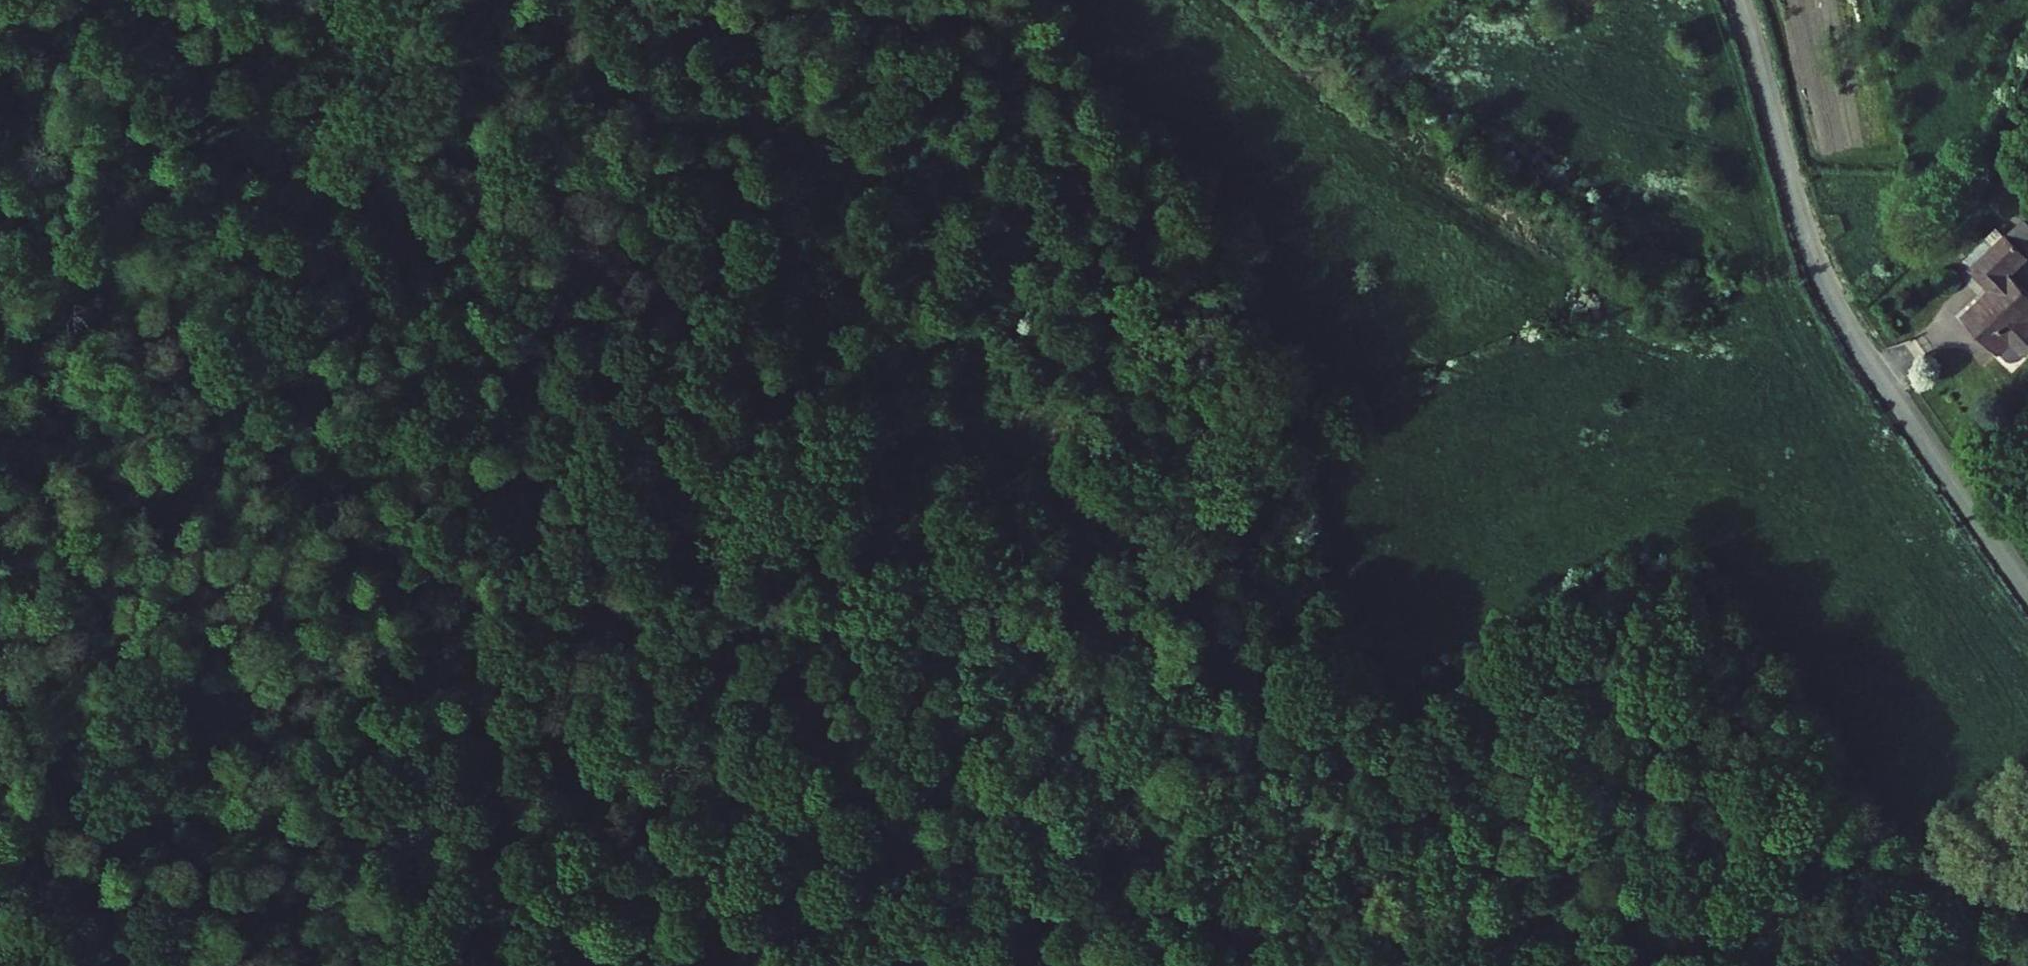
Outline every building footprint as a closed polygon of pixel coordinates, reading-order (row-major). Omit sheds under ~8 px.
[(2006,226),(2027,249),(2027,248),(2027,232),(2015,218),(2006,226)] [(2006,226),(1971,259),(1991,281),(1962,308),(1994,344),(1996,342),(2004,351),(2006,353),(2009,353),(2012,352),(2020,344),(2027,344),(2027,312),(2027,287),(2009,266),(2027,249),(2006,226)]
